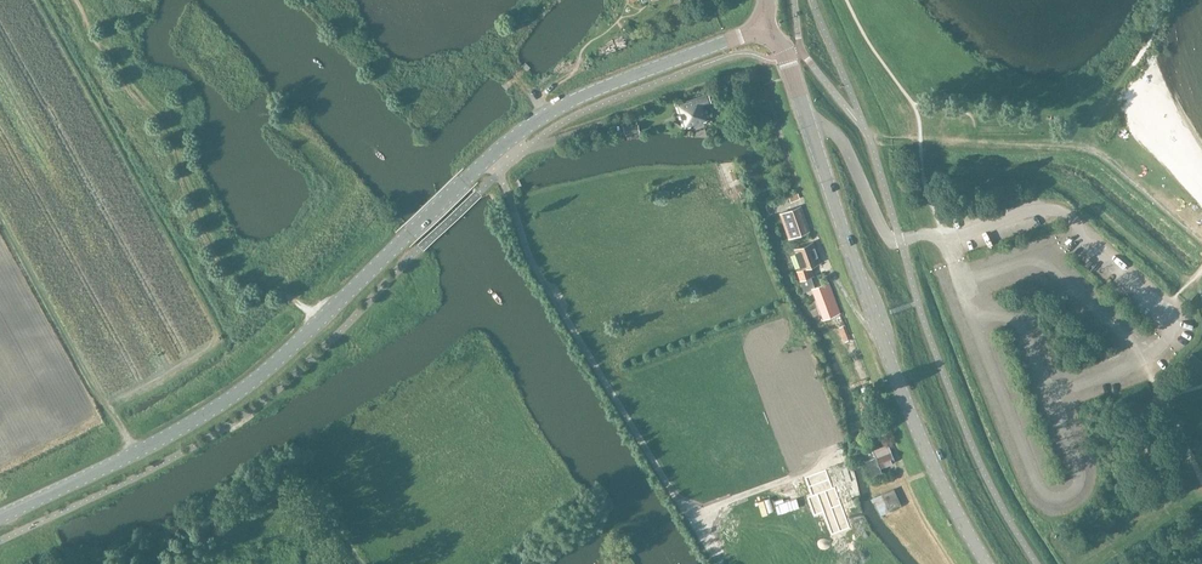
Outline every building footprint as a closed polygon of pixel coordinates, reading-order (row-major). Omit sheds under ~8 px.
[(708,94),(677,104),(685,127),(708,119),(703,105),(711,102),(708,94)] [(638,124),(624,126),(625,133),(639,131),(638,124)] [(961,126),(944,126),(944,135),(961,135),(961,126)] [(733,177),(743,175),(739,161),(729,163),(733,177)] [(790,237),(806,231),(798,208),(781,214),(790,237)] [(796,262),(799,261),(802,269),(797,271),(801,280),(809,278),(805,268),(821,262),(813,242),(792,250),(796,262)] [(836,344),(850,339),(829,282),(815,287),(836,344)] [(151,349),(156,356),(149,361),(155,369),(167,360),(156,345),(151,349)] [(1188,359),(1199,368),(1201,365),(1201,362),(1192,354),(1188,359)] [(870,393),(862,396),(866,405),(874,403),(870,393)] [(878,407),(866,409),(871,433),(882,431),(878,407)] [(875,457),(866,460),(873,477),(882,473),(880,468),(895,462),(888,444),(873,450),(875,457)] [(825,470),(806,477),(812,494),(816,493),(826,520),(844,514),(834,486),(831,487),(825,470)] [(889,511),(901,506),(894,489),(882,494),(889,511)]
